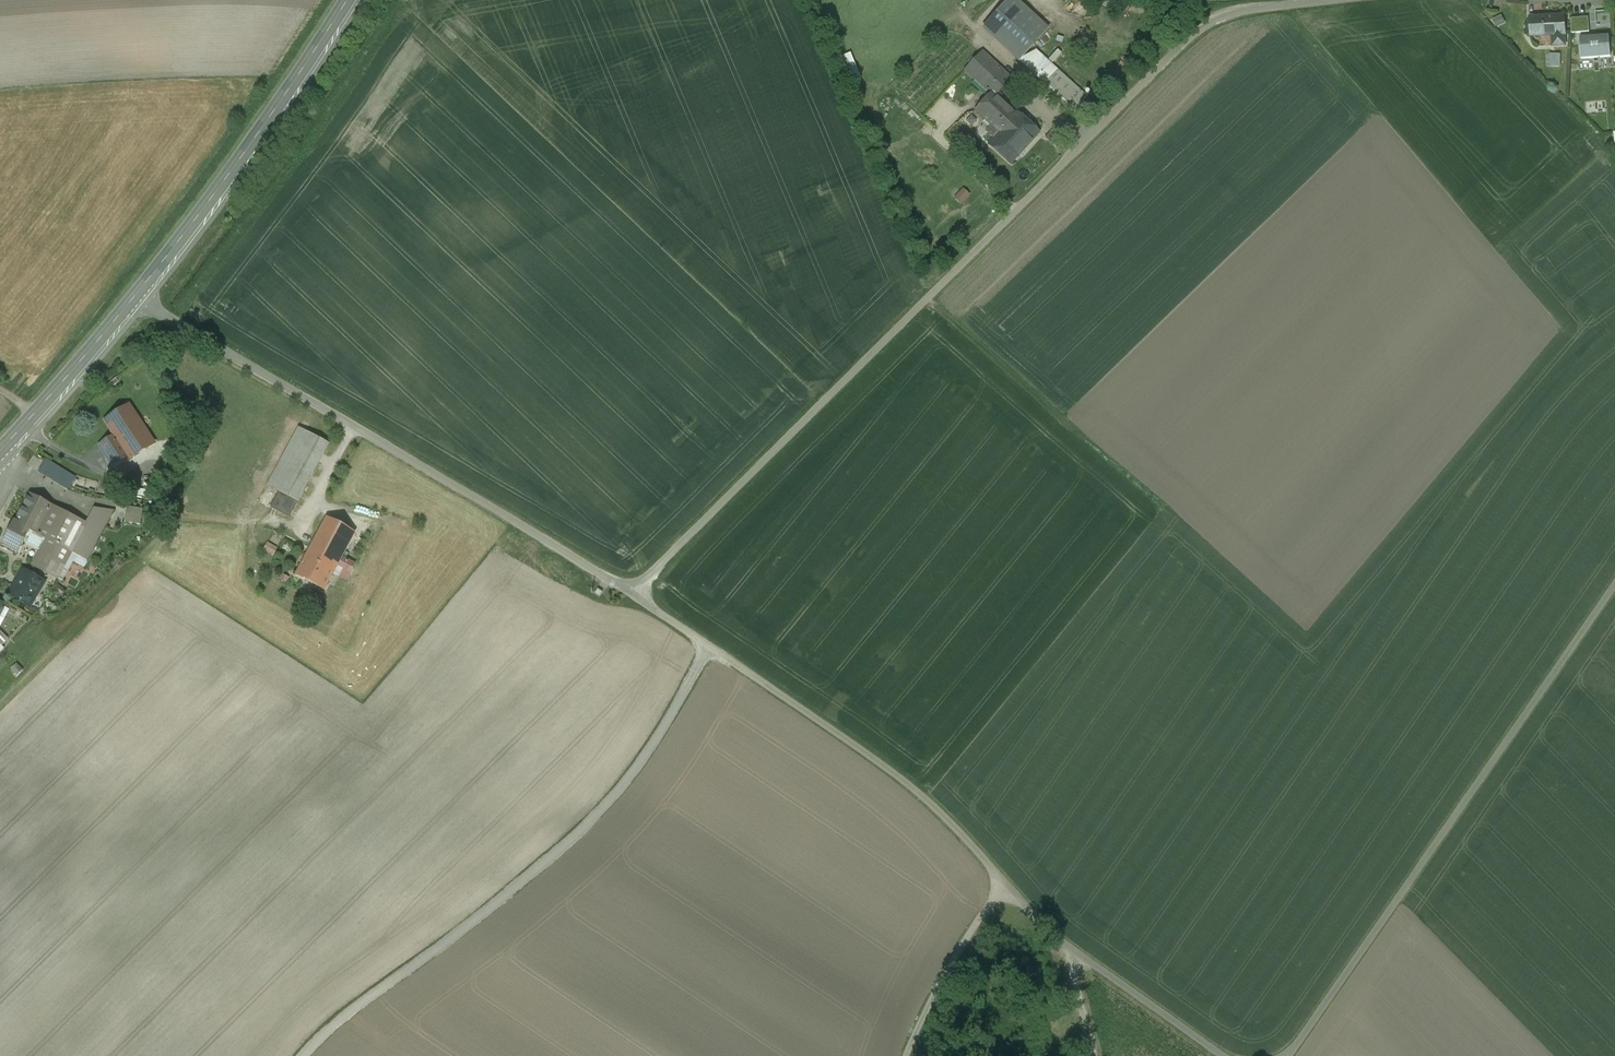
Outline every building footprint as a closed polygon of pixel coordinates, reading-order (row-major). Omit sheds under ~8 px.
[(990,21),(1016,44),(1026,53),(1047,30),(1015,0),(1010,0),(990,21)] [(1563,17),(1542,19),(1542,20),(1543,36),(1553,35),(1553,46),(1564,45),(1563,35),(1564,35),(1563,17)] [(1588,18),(1571,19),(1571,34),(1589,33),(1588,18)] [(1542,20),(1530,21),(1531,36),(1543,36),(1542,20)] [(1609,36),(1579,39),(1581,60),(1610,57),(1609,36)] [(1132,48),(1140,55),(1149,46),(1141,38),(1132,48)] [(1035,51),(1018,60),(1074,112),(1087,98),(1035,51)] [(1011,79),(981,53),(965,70),(976,80),(972,84),(988,99),(993,94),(995,96),(1011,79)] [(1559,56),(1550,56),(1550,67),(1559,67),(1559,56)] [(993,94),(988,99),(976,112),(993,128),(988,134),(995,139),(990,145),(1011,164),(1039,133),(1018,114),(1016,116),(995,96),(993,94)] [(1045,137),(1050,141),(1056,135),(1051,131),(1045,137)] [(955,198),(961,204),(969,196),(963,190),(955,198)] [(114,436),(130,459),(154,444),(129,406),(105,421),(114,436)] [(279,492),(298,503),(330,444),(299,428),(267,486),(279,492)] [(130,459),(114,436),(99,446),(115,470),(131,459),(130,459)] [(46,460),(39,473),(67,490),(75,478),(46,460)] [(298,503),(279,492),(270,508),(290,519),(298,503)] [(77,519),(30,494),(15,523),(14,523),(29,531),(48,541),(61,548),(77,519)] [(114,511),(93,508),(86,523),(71,553),(87,561),(114,511)] [(125,512),(116,511),(114,525),(123,526),(125,512)] [(327,518),(311,548),(339,563),(341,558),(355,533),(327,518)] [(86,523),(77,519),(61,548),(48,541),(47,544),(55,548),(43,571),(45,572),(51,559),(64,566),(71,553),(86,523)] [(14,523),(15,523),(14,522),(0,547),(17,555),(24,540),(29,531),(14,523)] [(29,531),(24,540),(25,544),(38,550),(42,548),(45,543),(47,544),(48,541),(29,531)] [(45,543),(42,548),(33,566),(43,571),(55,548),(47,544),(45,543)] [(277,550),(267,544),(264,550),(274,555),(277,550)] [(339,563),(311,548),(296,576),(324,590),(326,586),(337,566),(339,563)] [(84,567),(87,562),(75,556),(72,561),(84,567)] [(339,563),(337,566),(344,569),(349,572),(353,564),(341,558),(339,563)] [(64,566),(51,559),(45,572),(57,579),(64,566)] [(8,594),(8,595),(30,608),(45,582),(23,569),(22,570),(23,570),(19,578),(18,577),(12,587),(13,587),(9,594),(8,594)] [(345,580),(349,572),(344,569),(340,577),(345,580)] [(4,602),(2,605),(3,606),(7,609),(9,610),(11,606),(4,602)]
